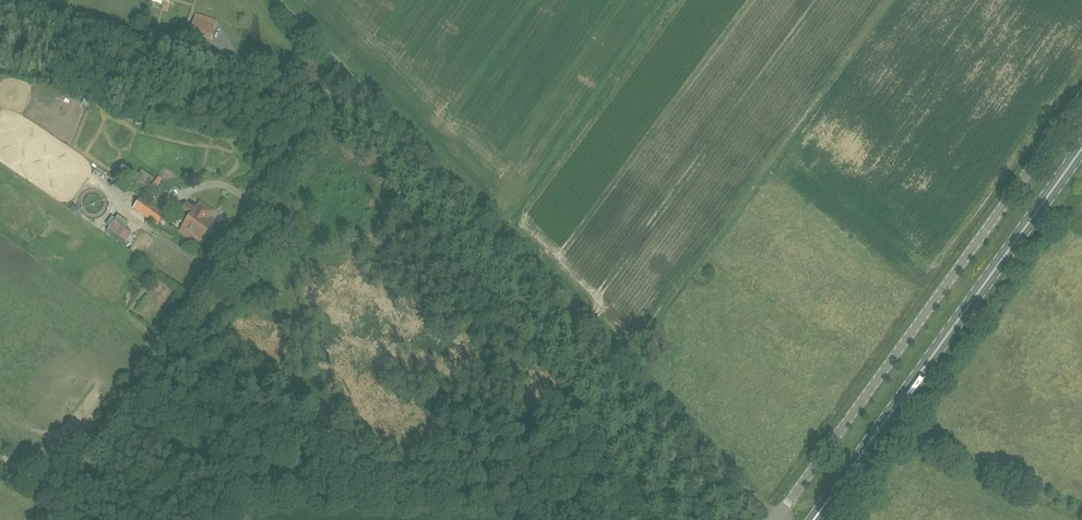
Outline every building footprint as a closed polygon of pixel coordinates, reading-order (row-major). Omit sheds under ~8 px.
[(94,212),(102,205),(93,195),(86,202),(94,212)] [(164,216),(155,209),(141,198),(132,209),(156,227),(164,216)] [(181,228),(182,228),(179,232),(189,239),(191,235),(200,242),(213,223),(207,219),(212,212),(200,203),(195,210),(185,203),(181,209),(190,216),(181,228)] [(136,234),(128,231),(131,222),(118,217),(113,231),(122,234),(120,239),(132,244),(136,234)] [(656,350),(662,345),(656,338),(650,343),(656,350)]
